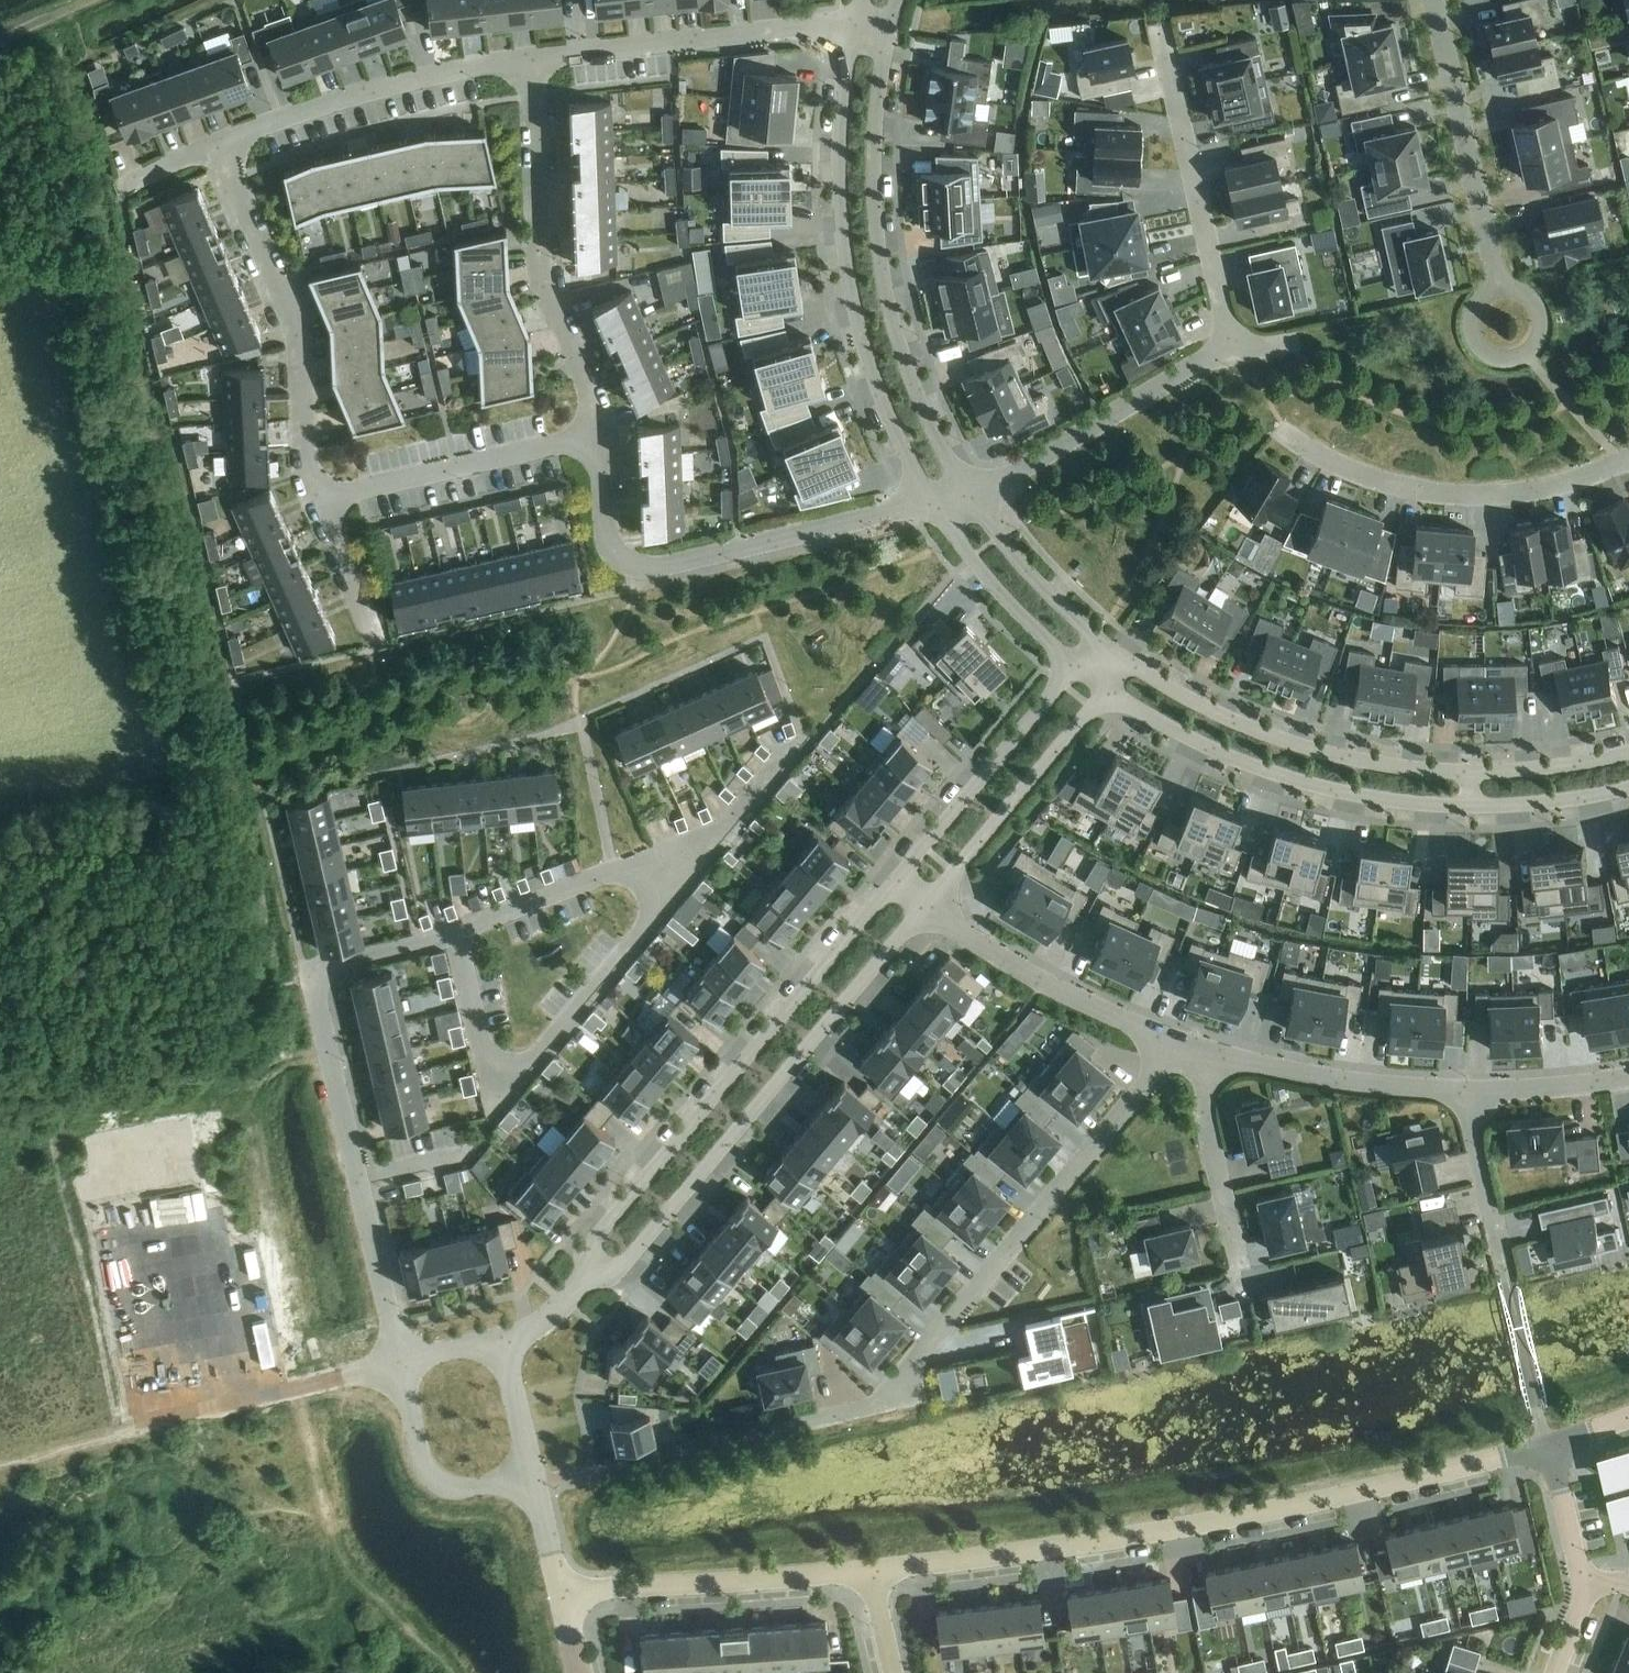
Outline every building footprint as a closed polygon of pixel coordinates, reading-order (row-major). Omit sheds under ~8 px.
[(340,5),(357,52),(381,44),(367,3),(368,3),(366,0),(353,0),(340,5)] [(368,3),(367,3),(381,44),(385,42),(386,46),(403,40),(402,36),(407,34),(397,6),(412,1),(412,0),(376,0),(368,3)] [(431,31),(437,31),(437,35),(455,33),(455,29),(459,28),(456,0),(428,0),(431,31)] [(459,28),(484,26),(481,0),(456,0),(459,28)] [(484,26),(509,23),(507,0),(481,0),(484,26)] [(509,23),(534,20),(532,0),(507,0),(509,23)] [(534,20),(538,20),(539,24),(557,22),(556,18),(561,17),(560,0),(532,0),(534,20)] [(597,13),(602,13),(603,17),(621,15),(620,11),(624,10),(623,0),(596,0),(597,13)] [(624,10),(649,8),(649,0),(623,0),(624,10)] [(1492,51),(1535,41),(1531,24),(1548,20),(1544,0),(1516,0),(1510,2),(1513,17),(1486,23),(1486,24),(1482,25),(1485,39),(1489,38),(1492,51)] [(1288,24),(1283,4),(1270,7),(1274,27),(1288,24)] [(1297,6),(1301,30),(1315,28),(1311,4),(1297,6)] [(315,14),(318,21),(319,21),(334,61),(357,52),(340,5),(315,14)] [(1344,62),(1344,63),(1397,52),(1393,38),(1398,37),(1395,23),(1372,28),(1368,26),(1365,14),(1330,16),(1335,38),(1343,36),(1348,62),(1344,62)] [(310,69),(295,29),(290,16),(252,29),(261,56),(274,51),(284,79),(289,77),(290,81),(307,75),(306,71),(310,69)] [(319,21),(318,21),(295,29),(310,69),(334,61),(319,21)] [(1587,34),(1591,48),(1628,40),(1628,35),(1627,25),(1587,34)] [(183,27),(172,33),(176,42),(188,37),(183,27)] [(176,42),(172,33),(160,38),(164,48),(176,42)] [(206,53),(208,61),(209,60),(224,100),(228,99),(229,103),(246,97),(245,93),(250,91),(240,63),(252,59),(243,33),(230,37),(232,44),(206,53)] [(1205,81),(1207,92),(1254,81),(1264,79),(1261,62),(1255,37),(1225,44),(1228,59),(1203,64),(1201,64),(1201,67),(1202,67),(1202,68),(1197,69),(1200,82),(1205,81)] [(951,39),(949,56),(950,56),(962,58),(964,41),(951,39)] [(1084,49),(1087,63),(1084,64),(1082,66),(1077,73),(1076,76),(1077,79),(1076,79),(1081,98),(1113,91),(1109,74),(1133,68),(1132,65),(1137,64),(1133,50),(1129,51),(1127,39),(1084,49)] [(1535,41),(1492,51),(1495,63),(1491,64),(1494,78),(1498,77),(1498,79),(1526,72),(1530,92),(1559,85),(1552,55),(1539,58),(1535,41)] [(123,48),(128,58),(140,52),(135,42),(123,48)] [(768,52),(733,55),(729,98),(793,104),(795,76),(769,73),(766,69),(768,52)] [(1397,52),(1344,63),(1348,81),(1335,84),(1341,113),(1372,106),(1368,87),(1403,80),(1402,76),(1406,75),(1403,61),(1399,62),(1397,52)] [(987,86),(991,62),(965,58),(963,72),(931,68),(928,95),(975,102),(978,85),(987,86)] [(209,60),(208,61),(186,69),(200,109),(224,100),(209,60)] [(186,69),(163,77),(162,77),(176,118),(200,109),(186,69)] [(1037,69),(1032,92),(1036,93),(1050,96),(1057,97),(1061,74),(1037,69)] [(134,79),(137,86),(138,86),(153,126),(154,126),(176,118),(162,77),(163,77),(160,70),(134,79)] [(1254,81),(1207,92),(1210,103),(1205,104),(1208,117),(1213,116),(1213,117),(1213,120),(1216,119),(1215,119),(1241,113),(1244,128),(1274,121),(1268,96),(1264,79),(1254,81)] [(138,86),(137,86),(113,95),(108,82),(93,87),(99,114),(117,108),(127,137),(132,135),(134,139),(151,133),(149,129),(154,127),(154,126),(153,126),(138,86)] [(928,95),(924,123),(955,127),(953,141),(984,145),(987,120),(973,118),(975,102),(928,95)] [(1518,145),(1519,152),(1571,141),(1567,124),(1578,122),(1572,96),(1543,102),(1547,117),(1513,125),(1514,127),(1510,128),(1514,146),(1518,145)] [(793,104),(729,98),(725,141),(755,144),(757,129),(790,133),(793,104)] [(1317,101),(1324,129),(1340,125),(1337,112),(1329,114),(1325,99),(1317,101)] [(568,104),(569,132),(611,130),(610,103),(570,104),(568,104)] [(1086,136),(1085,151),(1138,154),(1140,126),(1109,125),(1110,111),(1074,110),(1073,135),(1086,136)] [(661,115),(661,128),(672,128),(672,114),(661,115)] [(1367,150),(1371,166),(1420,155),(1414,127),(1383,133),(1379,114),(1350,121),(1357,153),(1367,150)] [(707,137),(707,123),(684,124),(684,137),(707,137)] [(672,128),(661,128),(662,141),(672,141),(672,128)] [(569,132),(570,158),(612,156),(611,130),(569,132)] [(482,133),(455,135),(465,180),(493,179),(493,181),(496,180),(484,131),(482,131),(482,133)] [(1011,151),(1014,133),(996,131),(993,151),(1011,151)] [(424,136),(397,143),(407,189),(434,182),(435,184),(436,184),(425,134),(423,134),(424,136)] [(426,134),(425,134),(436,184),(437,184),(437,182),(465,180),(455,135),(426,136),(426,134)] [(1224,167),(1231,195),(1280,184),(1276,166),(1290,163),(1284,138),(1249,146),(1252,161),(1224,167)] [(1571,141),(1519,152),(1521,160),(1517,161),(1521,179),(1525,178),(1526,180),(1559,173),(1562,188),(1591,181),(1587,164),(1577,167),(1571,141)] [(369,147),(368,147),(379,197),(381,197),(380,195),(407,189),(397,143),(370,149),(369,147)] [(367,149),(340,156),(351,202),(378,195),(378,197),(379,197),(368,147),(367,148),(367,149)] [(758,149),(720,148),(721,166),(729,166),(729,193),(789,192),(789,163),(758,164),(758,149)] [(1138,154),(1085,151),(1085,166),(1076,165),(1075,191),(1106,193),(1106,180),(1137,181),(1138,154)] [(979,198),(977,156),(940,155),(941,172),(921,173),(921,179),(917,179),(918,198),(922,197),(923,201),(979,198)] [(1420,155),(1371,166),(1374,182),(1359,185),(1367,217),(1400,209),(1396,190),(1426,183),(1420,155)] [(313,160),(311,160),(323,210),(324,210),(324,208),(351,202),(340,156),(313,162),(313,160)] [(570,158),(571,184),(613,183),(612,156),(570,158)] [(323,210),(311,160),(310,161),(311,163),(286,173),(286,171),(283,172),(295,221),(297,221),(297,219),(321,209),(322,210),(323,210)] [(701,188),(700,166),(682,167),(683,188),(701,188)] [(1046,166),(1027,167),(1028,195),(1047,194),(1046,166)] [(663,167),(664,181),(675,180),(674,167),(663,167)] [(675,180),(664,181),(665,194),(676,193),(675,180)] [(571,184),(572,211),(614,209),(613,183),(571,184)] [(1280,184),(1231,195),(1237,223),(1271,215),(1274,230),(1303,224),(1297,198),(1284,201),(1280,184)] [(159,204),(170,229),(208,213),(197,187),(196,188),(159,204)] [(789,192),(729,193),(730,220),(722,221),(723,240),(760,236),(760,221),(790,220),(789,192)] [(981,227),(979,198),(923,201),(923,205),(918,205),(919,224),(924,224),(924,230),(944,229),(945,245),(973,241),(972,227),(981,227)] [(1589,252),(1584,230),(1601,226),(1595,199),(1543,210),(1547,225),(1532,229),(1540,263),(1555,260),(1556,261),(1574,257),(1573,256),(1589,252)] [(1117,200),(1088,202),(1088,204),(1090,204),(1083,220),(1081,220),(1086,246),(1144,234),(1142,220),(1134,222),(1131,210),(1118,213),(1116,201),(1117,201),(1117,200)] [(1062,220),(1059,202),(1031,207),(1035,226),(1062,220)] [(572,211),(573,237),(615,235),(614,209),(572,211)] [(1356,209),(1339,213),(1342,226),(1359,222),(1356,209)] [(170,229),(180,254),(219,237),(208,213),(170,229)] [(487,217),(474,220),(476,230),(489,227),(487,217)] [(675,220),(677,233),(687,232),(686,219),(675,220)] [(1408,259),(1415,290),(1448,282),(1444,265),(1445,264),(1442,248),(1441,248),(1437,231),(1415,235),(1412,219),(1380,227),(1389,263),(1408,259)] [(476,230),(474,220),(461,223),(463,233),(476,230)] [(401,240),(397,223),(388,226),(392,242),(401,240)] [(133,229),(136,242),(146,240),(143,227),(133,229)] [(1337,248),(1332,228),(1310,233),(1315,253),(1337,248)] [(430,230),(417,233),(420,243),(433,240),(430,230)] [(456,244),(457,270),(505,258),(504,233),(506,233),(506,230),(453,242),(454,245),(456,244)] [(687,232),(677,233),(678,246),(689,245),(687,232)] [(420,243),(417,233),(405,236),(407,246),(420,243)] [(1144,234),(1086,246),(1091,272),(1093,271),(1105,284),(1104,284),(1104,285),(1132,277),(1131,276),(1128,265),(1142,262),(1139,250),(1147,249),(1144,234)] [(615,235),(573,237),(574,265),(576,265),(576,264),(616,263),(615,235)] [(180,254),(191,278),(229,261),(219,237),(180,254)] [(146,240),(136,242),(139,255),(149,253),(146,240)] [(724,243),(727,262),(734,261),(738,288),(798,279),(794,250),(764,255),(761,240),(724,243)] [(361,246),(363,256),(376,253),(374,243),(361,246)] [(1272,265),(1248,270),(1257,315),(1262,314),(1264,319),(1278,316),(1276,310),(1290,307),(1283,275),(1301,271),(1294,243),(1269,249),(1272,265)] [(695,272),(712,269),(709,249),(692,251),(695,272)] [(345,250),(333,253),(335,263),(348,260),(345,250)] [(996,291),(986,250),(947,257),(951,274),(932,279),(940,306),(998,291),(998,290),(996,291)] [(335,263),(333,253),(320,256),(322,266),(335,263)] [(457,296),(457,297),(509,285),(509,283),(507,284),(505,258),(457,270),(458,295),(457,296)] [(191,278),(201,302),(240,286),(229,261),(191,278)] [(311,278),(321,301),(369,290),(359,267),(361,266),(360,264),(308,276),(309,278),(311,278)] [(420,264),(410,267),(413,279),(423,277),(420,264)] [(400,269),(402,282),(413,279),(410,267),(400,269)] [(1064,273),(1047,277),(1054,305),(1077,299),(1073,283),(1067,284),(1064,273)] [(423,277),(413,279),(416,292),(426,290),(423,277)] [(145,282),(148,294),(158,292),(155,279),(145,282)] [(413,279),(402,282),(405,295),(416,292),(413,279)] [(798,279),(738,288),(743,315),(735,316),(738,334),(775,327),(772,312),(802,307),(798,279)] [(684,283),(686,296),(697,294),(694,281),(684,283)] [(459,297),(469,321),(517,310),(507,286),(509,286),(509,285),(457,297),(457,298),(459,297)] [(201,302),(211,326),(250,310),(240,286),(201,302)] [(1120,289),(1090,298),(1102,324),(1112,319),(1119,335),(1173,310),(1168,297),(1163,299),(1158,288),(1158,286),(1155,287),(1156,287),(1125,301),(1120,289)] [(329,325),(329,326),(381,314),(381,313),(379,313),(369,290),(321,301),(331,325),(329,325)] [(592,307),(603,333),(642,316),(631,291),(594,307),(593,307),(592,307)] [(999,336),(988,295),(998,292),(998,291),(940,306),(947,334),(965,329),(970,347),(999,336)] [(158,292),(148,294),(151,307),(161,305),(158,292)] [(697,294),(686,296),(689,309),(699,307),(697,294)] [(1085,311),(1079,300),(1055,308),(1060,323),(1085,311)] [(250,310),(211,326),(222,352),(233,347),(255,337),(260,336),(261,335),(250,310)] [(477,345),(477,346),(530,334),(529,333),(527,333),(517,310),(469,321),(479,344),(477,345)] [(1179,322),(1173,310),(1119,335),(1127,332),(1134,347),(1124,351),(1128,359),(1120,363),(1129,382),(1163,362),(1157,348),(1179,338),(1181,337),(1180,335),(1175,324),(1179,322)] [(331,327),(333,352),(381,341),(380,316),(382,315),(381,314),(329,326),(329,327),(331,327)] [(425,317),(428,330),(438,328),(435,315),(425,317)] [(702,319),(706,339),(721,337),(716,315),(701,317),(702,319)] [(1051,323),(1048,315),(1031,321),(1034,329),(1051,323)] [(603,333),(614,357),(652,340),(642,316),(603,333)] [(408,321),(411,334),(422,332),(419,319),(408,321)] [(1051,323),(1034,329),(1038,340),(1055,334),(1051,323)] [(438,328),(428,330),(431,343),(441,340),(438,328)] [(776,330),(739,338),(744,356),(752,354),(759,380),(817,364),(809,336),(780,345),(776,330)] [(422,332),(411,334),(414,347),(425,345),(422,332)] [(151,337),(154,349),(164,347),(161,334),(151,337)] [(480,347),(481,372),(529,361),(528,336),(530,335),(530,334),(477,346),(478,347),(480,347)] [(688,338),(691,351),(701,349),(698,336),(688,338)] [(262,354),(255,337),(233,347),(239,359),(262,354)] [(614,357),(625,381),(663,364),(652,340),(614,357)] [(332,379),(332,380),(384,368),(384,367),(382,367),(381,341),(333,352),(334,378),(332,379)] [(722,341),(708,344),(712,358),(725,354),(722,341)] [(991,368),(963,381),(969,393),(975,407),(1024,384),(1024,383),(1020,385),(1013,370),(1025,364),(1015,341),(983,352),(991,368)] [(164,347),(154,349),(157,362),(167,360),(164,347)] [(701,349),(691,351),(694,364),(704,362),(701,349)] [(529,361),(481,372),(482,398),(480,398),(481,400),(533,388),(532,386),(531,386),(529,361)] [(663,364),(625,381),(636,407),(637,406),(674,390),(663,364)] [(817,364),(759,380),(767,407),(759,409),(766,428),(800,416),(796,400),(825,392),(817,364)] [(437,369),(440,381),(450,379),(447,366),(437,369)] [(222,371),(224,398),(266,396),(264,368),(263,368),(263,369),(222,371)] [(334,380),(344,404),(393,393),(383,369),(385,369),(384,368),(332,380),(333,381),(334,380)] [(420,372),(423,385),(433,383),(430,370),(420,372)] [(450,379),(440,381),(443,394),(453,392),(450,379)] [(433,383),(423,385),(426,398),(436,396),(433,383)] [(1024,384),(975,407),(982,421),(982,420),(988,432),(1016,419),(1023,435),(1054,421),(1054,420),(1050,422),(1042,407),(1046,405),(1042,395),(1032,400),(1024,384)] [(163,390),(166,403),(177,401),(174,388),(163,390)] [(393,393),(344,404),(354,427),(353,428),(353,430),(405,418),(405,416),(403,416),(393,393)] [(224,398),(225,425),(267,422),(266,396),(224,398)] [(177,401),(166,403),(169,416),(180,414),(177,401)] [(800,416),(766,428),(774,446),(781,443),(792,470),(847,446),(836,420),(808,432),(802,416),(800,416)] [(225,425),(226,451),(268,449),(267,422),(225,425)] [(637,426),(638,454),(680,452),(679,425),(638,426),(637,426)] [(715,437),(718,450),(728,449),(726,436),(715,437)] [(182,442),(185,455),(196,453),(193,440),(182,442)] [(847,446),(792,470),(800,490),(793,493),(800,508),(837,499),(831,485),(859,473),(847,446)] [(268,449),(226,451),(228,478),(268,476),(268,477),(270,477),(268,449)] [(728,449),(718,450),(720,463),(730,462),(728,449)] [(638,454),(639,480),(681,479),(680,452),(638,454)] [(196,453),(185,455),(188,468),(199,465),(196,453)] [(1242,489),(1244,490),(1236,503),(1263,519),(1266,515),(1280,524),(1295,499),(1280,491),(1288,477),(1261,461),(1253,475),(1251,474),(1242,489)] [(639,480),(640,507),(682,505),(681,479),(639,480)] [(232,507),(243,532),(281,515),(270,489),(268,490),(269,490),(232,507)] [(721,490),(721,503),(731,503),(731,489),(721,490)] [(532,494),(534,504),(547,501),(545,491),(532,494)] [(219,515),(214,495),(200,499),(205,518),(219,515)] [(519,497),(506,500),(509,510),(521,507),(519,497)] [(1623,498),(1594,512),(1600,526),(1599,527),(1612,557),(1614,556),(1619,568),(1628,564),(1628,511),(1623,498)] [(1307,551),(1333,561),(1353,508),(1326,499),(1316,525),(1296,517),(1282,544),(1307,553),(1307,551)] [(509,510),(506,500),(493,503),(496,513),(509,510)] [(731,503),(721,503),(721,516),(732,516),(731,503)] [(682,505),(640,507),(641,535),(643,534),(683,532),(682,505)] [(1353,508),(1333,561),(1359,570),(1358,572),(1384,581),(1391,552),(1370,544),(1380,518),(1353,508)] [(468,509),(455,512),(457,522),(470,519),(468,509)] [(457,522),(455,512),(442,515),(444,525),(457,522)] [(243,532),(253,556),(292,539),(281,515),(243,532)] [(1544,524),(1537,525),(1546,577),(1563,574),(1565,583),(1591,578),(1586,549),(1571,552),(1565,520),(1558,521),(1557,517),(1543,519),(1544,524)] [(416,521),(403,523),(406,534),(419,531),(416,521)] [(1546,577),(1537,525),(1531,526),(1530,522),(1516,524),(1517,528),(1509,530),(1514,561),(1499,564),(1504,593),(1530,589),(1528,580),(1546,577)] [(406,534),(403,523),(390,526),(393,537),(406,534)] [(1424,580),(1439,582),(1444,529),(1415,526),(1413,554),(1398,552),(1394,587),(1423,589),(1424,580)] [(1444,529),(1439,582),(1454,583),(1454,592),(1482,595),(1485,565),(1469,564),(1472,531),(1444,529)] [(203,534),(206,546),(217,544),(214,531),(203,534)] [(1235,557),(1265,573),(1282,542),(1265,533),(1260,542),(1247,536),(1235,557)] [(253,556),(264,580),(302,563),(292,539),(253,556)] [(571,541),(544,548),(554,588),(581,582),(580,581),(571,541)] [(217,544),(206,546),(209,559),(220,557),(217,544)] [(544,548),(519,554),(528,594),(554,588),(544,548)] [(519,554),(493,560),(502,600),(528,594),(519,554)] [(493,560),(467,565),(477,606),(502,600),(493,560)] [(264,580),(275,604),(313,587),(302,563),(264,580)] [(467,565),(441,571),(451,612),(477,606),(467,565)] [(1199,581),(1178,567),(1162,592),(1174,600),(1159,624),(1181,639),(1206,599),(1193,590),(1199,581)] [(441,571),(416,577),(425,618),(451,612),(441,571)] [(425,618),(416,577),(389,584),(398,623),(398,625),(425,618)] [(216,586),(218,599),(229,596),(226,583),(216,586)] [(275,604),(286,628),(324,611),(313,587),(275,604)] [(229,596),(218,599),(221,612),(232,609),(229,596)] [(1206,599),(1181,639),(1204,653),(1219,628),(1232,636),(1247,611),(1226,597),(1220,607),(1206,599)] [(1511,599),(1496,601),(1498,624),(1514,623),(1511,599)] [(324,611),(286,628),(297,654),(334,637),(334,638),(335,637),(324,611)] [(1283,626),(1259,617),(1248,644),(1262,650),(1252,677),(1277,686),(1294,643),(1279,637),(1283,626)] [(933,623),(911,644),(928,661),(927,662),(947,683),(985,646),(965,625),(949,641),(933,623)] [(228,638),(231,651),(241,649),(238,636),(228,638)] [(1317,652),(1294,643),(1277,686),(1302,696),(1312,669),(1326,674),(1336,647),(1321,641),(1317,652)] [(985,646),(947,683),(967,703),(976,695),(980,699),(998,682),(994,678),(1005,667),(985,646)] [(1606,660),(1581,666),(1591,711),(1617,706),(1611,678),(1625,675),(1619,646),(1604,649),(1606,660)] [(241,649),(231,651),(234,664),(244,662),(241,649)] [(1374,655),(1349,650),(1344,679),(1358,682),(1353,710),(1379,715),(1387,669),(1372,666),(1374,655)] [(1554,659),(1539,663),(1545,692),(1559,689),(1565,717),(1591,711),(1581,666),(1556,671),(1554,659)] [(1403,672),(1387,669),(1379,715),(1405,720),(1410,691),(1425,694),(1430,664),(1405,660),(1403,672)] [(888,682),(896,673),(887,664),(879,674),(888,682)] [(1484,665),(1484,676),(1485,723),(1512,723),(1511,694),(1525,694),(1525,664),(1510,664),(1484,665)] [(1443,666),(1444,695),(1458,695),(1458,724),(1485,723),(1484,676),(1484,665),(1459,665),(1443,666)] [(782,698),(772,669),(757,674),(756,670),(732,681),(748,717),(772,707),(770,703),(782,698)] [(885,683),(875,675),(869,681),(879,690),(885,683)] [(732,681),(709,691),(725,728),(748,717),(732,681)] [(709,691),(686,702),(703,738),(725,728),(709,691)] [(686,702),(663,712),(680,748),(703,738),(686,702)] [(938,721),(923,705),(913,715),(929,730),(938,721)] [(663,712),(640,722),(657,759),(680,748),(663,712)] [(781,725),(786,737),(795,734),(791,721),(781,725)] [(657,759),(640,722),(617,733),(633,770),(657,759)] [(829,728),(824,735),(834,744),(840,737),(829,728)] [(896,733),(880,752),(916,781),(932,762),(896,733)] [(824,735),(818,742),(828,751),(834,744),(824,735)] [(754,751),(764,760),(771,752),(760,743),(754,751)] [(880,752),(865,770),(900,800),(916,781),(880,752)] [(1107,821),(1138,767),(1115,754),(1100,781),(1087,774),(1085,777),(1071,802),(1085,810),(1086,809),(1107,821)] [(736,773),(746,781),(753,773),(742,765),(736,773)] [(1144,837),(1157,814),(1145,807),(1161,780),(1138,767),(1107,821),(1130,834),(1132,830),(1144,837)] [(555,770),(529,773),(533,813),(559,810),(555,770)] [(869,774),(852,794),(883,820),(900,800),(865,770),(865,771),(869,774)] [(1071,802),(1085,777),(1075,772),(1057,794),(1071,802)] [(529,773),(504,776),(508,816),(533,813),(529,773)] [(504,776),(479,779),(483,819),(508,816),(504,776)] [(789,777),(780,787),(790,796),(794,798),(802,788),(789,777)] [(479,779),(454,782),(459,822),(483,819),(479,779)] [(454,782),(429,785),(434,825),(459,822),(454,782)] [(434,825),(429,785),(403,788),(408,828),(434,825)] [(718,794),(728,802),(735,795),(725,786),(718,794)] [(774,794),(785,803),(790,796),(780,787),(774,794)] [(289,803),(295,829),(333,820),(328,794),(289,803)] [(883,820),(852,794),(826,825),(842,838),(851,828),(866,841),(883,820)] [(1195,858),(1216,805),(1192,795),(1180,824),(1166,818),(1156,843),(1171,849),(1171,848),(1195,858)] [(368,802),(370,811),(383,808),(381,799),(368,802)] [(1231,874),(1241,849),(1228,844),(1240,815),(1216,805),(1195,858),(1219,867),(1218,869),(1231,874)] [(697,810),(702,823),(712,819),(706,806),(697,810)] [(383,808),(370,811),(372,821),(385,818),(383,808)] [(674,819),(678,832),(688,828),(683,816),(674,819)] [(754,818),(748,825),(759,834),(764,827),(754,818)] [(295,829),(300,853),(339,844),(333,820),(295,829)] [(1284,888),(1299,833),(1274,827),(1266,857),(1251,853),(1244,878),(1260,882),(1260,881),(1284,888)] [(848,862),(813,832),(795,853),(831,883),(848,862)] [(1322,900),(1329,874),(1316,870),(1324,840),(1299,833),(1284,888),(1309,895),(1308,896),(1322,900)] [(1612,876),(1618,902),(1628,899),(1628,840),(1619,842),(1626,873),(1612,876)] [(300,853),(306,878),(345,869),(339,844),(300,853)] [(1012,846),(992,869),(1004,877),(1020,849),(1013,845),(1012,846)] [(379,851),(381,860),(394,857),(392,847),(379,851)] [(1377,906),(1384,851),(1358,847),(1354,878),(1341,876),(1337,902),(1351,904),(1351,903),(1377,906)] [(1023,924),(1055,871),(1034,859),(1034,858),(1020,849),(1004,877),(1017,884),(1001,911),(1023,924)] [(1584,849),(1558,852),(1565,913),(1605,908),(1602,882),(1588,884),(1584,849)] [(738,859),(727,850),(722,857),(732,865),(738,859)] [(1416,913),(1419,887),(1406,885),(1410,854),(1384,851),(1377,906),(1402,910),(1402,911),(1416,913)] [(1536,886),(1523,888),(1526,914),(1539,912),(1540,916),(1565,913),(1558,852),(1532,855),(1536,886)] [(831,883),(795,853),(795,854),(799,857),(785,874),(781,871),(780,871),(815,901),(831,883)] [(1431,888),(1431,914),(1445,914),(1445,913),(1470,913),(1470,918),(1471,918),(1471,857),(1445,856),(1445,888),(1431,888)] [(394,857),(381,860),(384,870),(397,867),(394,857)] [(1471,857),(1471,918),(1510,919),(1511,892),(1497,892),(1497,857),(1471,857)] [(576,871),(571,859),(563,862),(567,875),(576,871)] [(1119,886),(1126,872),(1113,866),(1106,880),(1119,886)] [(540,870),(545,883),(554,879),(549,867),(540,870)] [(306,878),(312,902),(351,893),(345,869),(306,878)] [(780,871),(763,892),(798,921),(815,901),(780,871)] [(1073,918),(1087,895),(1075,888),(1074,889),(1053,876),(1056,872),(1055,871),(1023,924),(1045,938),(1062,911),(1073,918)] [(516,880),(520,892),(530,889),(525,876),(516,880)] [(703,879),(697,886),(707,895),(713,888),(703,879)] [(491,889),(496,901),(506,898),(501,885),(491,889)] [(707,895),(697,886),(691,893),(702,902),(707,895)] [(798,921),(763,892),(747,910),(751,914),(742,924),(759,938),(767,927),(782,940),(798,921)] [(1227,909),(1232,897),(1221,892),(1216,904),(1227,909)] [(312,902),(317,927),(356,918),(351,893),(312,902)] [(467,898),(472,911),(482,907),(477,895),(467,898)] [(720,906),(707,895),(702,902),(701,902),(715,913),(720,906)] [(1234,895),(1230,910),(1240,913),(1244,898),(1234,895)] [(390,900),(393,909),(406,906),(403,897),(390,900)] [(1189,919),(1194,907),(1182,901),(1176,913),(1189,919)] [(1133,930),(1138,921),(1114,910),(1115,909),(1102,903),(1091,927),(1104,933),(1091,961),(1114,972),(1133,930)] [(443,907),(448,920),(457,916),(453,904),(443,907)] [(406,906),(393,909),(395,919),(408,916),(406,906)] [(1205,923),(1209,911),(1197,907),(1193,919),(1205,923)] [(418,917),(423,929),(433,926),(428,913),(418,917)] [(672,916),(667,923),(677,931),(683,924),(672,916)] [(356,918),(317,927),(323,952),(362,943),(356,918)] [(1138,983),(1151,954),(1163,960),(1174,936),(1162,930),(1157,941),(1133,930),(1114,972),(1138,983)] [(1508,931),(1508,949),(1519,949),(1519,931),(1508,931)] [(733,935),(718,954),(749,980),(765,961),(733,935)] [(1283,939),(1280,959),(1295,962),(1299,942),(1283,939)] [(1211,1009),(1229,950),(1228,950),(1227,955),(1203,947),(1204,946),(1191,942),(1183,967),(1195,971),(1186,1001),(1211,1009)] [(1259,991),(1269,961),(1253,956),(1253,957),(1229,950),(1211,1009),(1236,1017),(1245,987),(1259,991)] [(699,968),(698,969),(734,998),(749,980),(718,954),(703,971),(699,968)] [(1466,967),(1467,955),(1453,955),(1452,966),(1466,967)] [(940,966),(922,987),(958,1017),(958,1016),(954,1013),(971,993),(975,996),(984,985),(975,978),(964,968),(949,956),(940,966)] [(630,966),(641,974),(646,967),(636,959),(630,966)] [(716,1019),(734,998),(698,969),(690,962),(684,970),(692,977),(681,990),(685,993),(676,1003),(692,1017),(701,1006),(716,1019)] [(630,966),(625,972),(635,981),(641,974),(630,966)] [(1311,1034),(1322,979),(1296,974),(1297,973),(1283,970),(1278,996),(1291,999),(1285,1030),(1311,1034)] [(353,981),(359,1007),(398,998),(392,972),(353,981)] [(980,972),(975,978),(984,985),(989,980),(980,972)] [(436,979),(439,988),(452,985),(450,976),(436,979)] [(1356,1011),(1361,985),(1347,982),(1347,984),(1322,979),(1311,1034),(1337,1039),(1343,1009),(1356,1011)] [(1610,983),(1619,1038),(1628,1037),(1628,980),(1610,983)] [(1610,983),(1571,989),(1573,1003),(1587,1001),(1594,1043),(1619,1038),(1610,983)] [(452,985),(439,988),(441,998),(454,995),(452,985)] [(922,987),(907,1005),(942,1035),(958,1017),(922,987)] [(1413,1048),(1417,991),(1392,989),(1392,988),(1378,987),(1376,1014),(1389,1015),(1387,1046),(1413,1048)] [(1540,992),(1514,993),(1517,1049),(1543,1048),(1541,1017),(1555,1016),(1554,990),(1540,991),(1540,992)] [(1439,1050),(1441,1018),(1455,1019),(1457,993),(1443,992),(1443,993),(1417,991),(1413,1048),(1439,1050)] [(1489,993),(1474,993),(1475,1020),(1489,1019),(1491,1051),(1517,1049),(1514,993),(1489,994),(1489,993)] [(359,1007),(365,1031),(404,1022),(398,998),(359,1007)] [(1034,1003),(993,1052),(1006,1063),(1048,1015),(1034,1003)] [(907,1005),(892,1024),(927,1053),(942,1035),(907,1005)] [(597,1026),(601,1029),(606,1022),(593,1010),(587,1017),(597,1026)] [(646,1031),(645,1032),(681,1061),(698,1040),(667,1014),(650,1034),(646,1031)] [(581,1024),(592,1033),(597,1026),(587,1017),(581,1024)] [(365,1031),(370,1056),(409,1047),(404,1022),(365,1031)] [(892,1024),(876,1042),(912,1071),(927,1053),(892,1024)] [(448,1028),(450,1037),(463,1034),(461,1025),(448,1028)] [(1078,1033),(1072,1030),(1064,1039),(1066,1041),(1050,1061),(1093,1098),(1111,1077),(1086,1056),(1094,1047),(1078,1033)] [(580,1072),(598,1051),(575,1032),(557,1052),(580,1072)] [(645,1032),(628,1052),(664,1082),(681,1061),(645,1032)] [(463,1034),(450,1037),(452,1047),(465,1044),(463,1034)] [(981,1037),(975,1043),(986,1052),(991,1045),(981,1037)] [(912,1071),(876,1042),(861,1061),(882,1079),(876,1086),(891,1099),(913,1073),(911,1072),(912,1071)] [(974,1046),(967,1054),(976,1062),(983,1054),(974,1046)] [(370,1056),(376,1080),(415,1071),(409,1047),(370,1056)] [(614,1069),(613,1070),(648,1100),(664,1082),(628,1052),(628,1053),(632,1056),(618,1073),(614,1069)] [(547,1065),(557,1073),(563,1067),(553,1058),(547,1065)] [(1023,1090),(1022,1091),(1047,1112),(1055,1102),(1075,1119),(1093,1098),(1050,1061),(1039,1073),(1037,1072),(1030,1080),(1030,1081),(1023,1090)] [(541,1072),(552,1080),(557,1073),(547,1065),(541,1072)] [(951,1073),(961,1081),(967,1075),(957,1066),(951,1073)] [(592,1103),(609,1117),(617,1106),(633,1119),(648,1100),(613,1070),(597,1089),(601,1092),(592,1103)] [(376,1080),(382,1105),(421,1096),(415,1071),(376,1080)] [(459,1076),(461,1086),(474,1083),(472,1073),(459,1076)] [(951,1073),(945,1079),(955,1088),(961,1081),(951,1073)] [(843,1082),(827,1101),(858,1127),(883,1098),(867,1084),(858,1094),(843,1082)] [(474,1083),(461,1086),(464,1096),(477,1093),(474,1083)] [(998,1122),(1042,1159),(1059,1138),(1039,1121),(1047,1112),(1022,1091),(1023,1090),(1022,1090),(1013,1101),(1019,1106),(1003,1125),(999,1122),(998,1122)] [(934,1113),(944,1100),(934,1092),(924,1105),(934,1113)] [(959,1125),(969,1098),(955,1093),(945,1120),(959,1125)] [(421,1096),(382,1105),(387,1130),(426,1121),(421,1096)] [(827,1101),(812,1119),(843,1145),(858,1127),(827,1101)] [(1281,1148),(1270,1102),(1259,1105),(1258,1101),(1241,1104),(1242,1109),(1237,1110),(1247,1156),(1265,1152),(1268,1165),(1270,1176),(1296,1170),(1294,1159),(1290,1146),(1281,1148)] [(592,1103),(566,1135),(597,1161),(615,1140),(600,1127),(609,1117),(592,1103)] [(509,1110),(504,1117),(514,1125),(520,1118),(509,1110)] [(911,1121),(921,1129),(926,1123),(916,1114),(911,1121)] [(498,1124),(508,1132),(514,1125),(504,1117),(498,1124)] [(812,1119),(796,1137),(828,1163),(843,1145),(812,1119)] [(1564,1120),(1510,1125),(1514,1161),(1567,1156),(1567,1155),(1579,1154),(1580,1170),(1601,1168),(1598,1136),(1577,1137),(1577,1138),(1565,1139),(1564,1120)] [(911,1121),(905,1128),(915,1136),(921,1129),(911,1121)] [(935,1121),(916,1148),(927,1156),(947,1129),(935,1121)] [(1024,1180),(1042,1159),(998,1122),(981,1143),(981,1144),(973,1153),(996,1173),(1004,1163),(1024,1180)] [(1405,1132),(1387,1137),(1394,1169),(1401,1168),(1407,1192),(1436,1185),(1431,1161),(1444,1157),(1436,1125),(1419,1129),(1417,1124),(1404,1127),(1405,1132)] [(546,1151),(545,1151),(580,1181),(597,1161),(566,1135),(550,1154),(546,1151)] [(796,1137),(781,1155),(816,1185),(817,1184),(813,1181),(828,1163),(796,1137)] [(896,1159),(886,1150),(880,1157),(890,1165),(896,1159)] [(545,1151),(528,1172),(563,1201),(580,1181),(545,1151)] [(902,1189),(923,1161),(911,1151),(889,1179),(902,1189)] [(973,1153),(971,1151),(955,1170),(966,1178),(956,1190),(991,1219),(1008,1199),(988,1182),(996,1173),(973,1153)] [(779,1189),(770,1199),(786,1213),(795,1202),(799,1206),(816,1185),(781,1155),(764,1176),(779,1189)] [(563,1201),(528,1172),(525,1169),(507,1190),(510,1193),(502,1203),(522,1220),(531,1209),(546,1222),(563,1201)] [(458,1171),(458,1170),(443,1174),(448,1193),(462,1190),(460,1182),(458,1171)] [(458,1171),(460,1182),(468,1180),(466,1170),(458,1171)] [(420,1179),(411,1181),(414,1194),(423,1192),(422,1187),(420,1179)] [(855,1186),(866,1195),(871,1188),(861,1180),(855,1186)] [(411,1181),(403,1183),(406,1196),(414,1194),(411,1181)] [(956,1190),(950,1185),(932,1206),(928,1203),(919,1213),(944,1234),(952,1224),(972,1241),(991,1219),(956,1190)] [(855,1186),(850,1193),(860,1202),(866,1195),(855,1186)] [(1292,1191),(1257,1199),(1269,1251),(1325,1238),(1322,1225),(1317,1226),(1313,1209),(1297,1213),(1292,1191)] [(1608,1195),(1539,1211),(1543,1227),(1558,1223),(1561,1234),(1555,1235),(1562,1265),(1596,1257),(1594,1252),(1620,1247),(1616,1229),(1598,1233),(1594,1215),(1611,1211),(1608,1195)] [(746,1197),(730,1216),(765,1246),(766,1245),(762,1242),(786,1213),(770,1199),(761,1210),(746,1197)] [(1381,1210),(1364,1214),(1367,1227),(1384,1223),(1381,1210)] [(944,1234),(919,1213),(911,1223),(915,1226),(899,1244),(940,1279),(956,1260),(936,1243),(944,1234)] [(1156,1265),(1157,1270),(1176,1266),(1175,1261),(1196,1256),(1195,1250),(1200,1249),(1195,1230),(1190,1231),(1189,1225),(1161,1231),(1157,1213),(1130,1220),(1137,1250),(1148,1248),(1152,1266),(1156,1265)] [(730,1216),(715,1235),(750,1264),(765,1246),(730,1216)] [(1099,1220),(1103,1234),(1121,1230),(1117,1216),(1099,1220)] [(498,1228),(472,1234),(481,1273),(508,1267),(504,1248),(517,1245),(511,1219),(497,1222),(498,1228)] [(1362,1241),(1358,1223),(1332,1229),(1336,1247),(1362,1241)] [(1098,1226),(1087,1228),(1091,1249),(1102,1246),(1098,1226)] [(1454,1230),(1420,1239),(1424,1259),(1398,1266),(1404,1291),(1430,1285),(1431,1290),(1466,1282),(1454,1230)] [(448,1234),(425,1239),(435,1284),(458,1279),(448,1234)] [(449,1234),(448,1234),(458,1279),(481,1273),(472,1234),(450,1239),(449,1234)] [(819,1240),(829,1249),(835,1241),(824,1234),(819,1240)] [(715,1235),(699,1253),(735,1282),(731,1278),(745,1261),(749,1265),(750,1264),(715,1235)] [(435,1284),(425,1239),(424,1239),(425,1244),(399,1250),(409,1290),(435,1284)] [(829,1249),(819,1240),(813,1247),(823,1256),(829,1249)] [(1349,1246),(1352,1258),(1369,1254),(1366,1242),(1349,1246)] [(878,1267),(870,1276),(893,1295),(901,1286),(921,1302),(940,1279),(899,1244),(898,1246),(896,1244),(878,1266),(878,1267)] [(699,1253),(682,1273),(718,1302),(735,1282),(699,1253)] [(682,1304),(673,1315),(689,1328),(713,1300),(717,1303),(718,1302),(682,1273),(667,1292),(682,1304)] [(868,1274),(859,1285),(865,1290),(848,1309),(844,1306),(887,1343),(905,1321),(885,1305),(893,1295),(870,1276),(868,1274)] [(1342,1275),(1258,1295),(1258,1297),(1266,1295),(1273,1327),(1350,1309),(1342,1275)] [(774,1284),(784,1292),(790,1286),(779,1277),(774,1284)] [(774,1284),(768,1291),(778,1299),(784,1293),(774,1284)] [(1200,1290),(1149,1302),(1152,1317),(1146,1318),(1152,1344),(1174,1339),(1177,1349),(1218,1339),(1210,1303),(1204,1305),(1200,1290)] [(1237,1300),(1219,1304),(1222,1317),(1240,1313),(1237,1300)] [(826,1328),(827,1328),(819,1337),(842,1356),(849,1347),(870,1364),(887,1343),(844,1306),(826,1328)] [(1032,1353),(1017,1356),(1023,1381),(1072,1370),(1071,1362),(1095,1357),(1084,1309),(1025,1323),(1032,1353)] [(646,1316),(629,1337),(660,1363),(669,1352),(678,1359),(695,1339),(670,1318),(661,1329),(646,1316)] [(747,1316),(741,1322),(751,1331),(757,1324),(747,1316)] [(741,1322),(736,1329),(746,1338),(751,1331),(741,1322)] [(660,1363),(629,1337),(611,1358),(607,1382),(619,1384),(628,1373),(642,1384),(660,1363)] [(801,1347),(775,1353),(778,1366),(758,1371),(765,1401),(811,1390),(807,1375),(820,1372),(814,1345),(801,1348),(801,1347)] [(636,1403),(636,1395),(619,1393),(619,1402),(636,1403)] [(737,1426),(756,1423),(753,1401),(734,1404),(737,1426)] [(609,1422),(617,1455),(639,1450),(638,1445),(656,1441),(651,1421),(660,1419),(658,1411),(656,1406),(618,1403),(622,1419),(609,1422)] [(669,1417),(667,1409),(658,1411),(660,1419),(669,1417)] [(1616,1493),(1628,1490),(1628,1447),(1607,1452),(1616,1493)] [(1616,1493),(1626,1534),(1628,1533),(1628,1490),(1616,1493)] [(1533,1549),(1523,1508),(1510,1511),(1509,1507),(1511,1507),(1510,1506),(1484,1512),(1493,1551),(1516,1545),(1518,1553),(1533,1549)] [(1493,1551),(1484,1512),(1459,1518),(1469,1557),(1472,1570),(1496,1564),(1493,1551)] [(1459,1518),(1435,1524),(1444,1563),(1469,1557),(1459,1518)] [(1435,1524),(1411,1530),(1420,1569),(1444,1563),(1435,1524)] [(1420,1569),(1411,1530),(1385,1536),(1395,1575),(1420,1569)] [(1356,1543),(1329,1548),(1337,1588),(1362,1582),(1355,1544),(1356,1544),(1356,1543)] [(1329,1548),(1304,1553),(1312,1592),(1337,1588),(1329,1548)] [(1304,1553),(1280,1558),(1288,1598),(1312,1592),(1304,1553)] [(1288,1598),(1280,1558),(1255,1563),(1263,1603),(1266,1618),(1291,1613),(1288,1598)] [(1255,1563),(1231,1568),(1239,1608),(1263,1603),(1255,1563)] [(1239,1608),(1231,1568),(1205,1574),(1207,1584),(1190,1588),(1198,1627),(1216,1623),(1213,1613),(1239,1608)] [(1169,1579),(1142,1583),(1149,1623),(1174,1619),(1176,1630),(1191,1627),(1186,1597),(1171,1599),(1168,1581),(1170,1580),(1169,1579)] [(1142,1583),(1117,1588),(1124,1627),(1149,1623),(1142,1583)] [(1117,1588),(1093,1592),(1099,1631),(1124,1627),(1117,1588)] [(1099,1631),(1093,1592),(1067,1596),(1073,1635),(1099,1631)] [(1532,1593),(1506,1599),(1510,1615),(1535,1609),(1532,1593)] [(1039,1600),(1012,1603),(1017,1643),(1043,1640),(1038,1601),(1039,1601),(1039,1600)] [(1012,1603),(987,1606),(992,1646),(1017,1643),(1012,1603)] [(987,1606),(962,1610),(967,1649),(992,1646),(987,1606)] [(1491,1606),(1481,1608),(1484,1621),(1494,1619),(1491,1606)] [(1484,1621),(1481,1608),(1472,1610),(1475,1623),(1484,1621)] [(967,1649),(962,1610),(936,1613),(939,1637),(935,1637),(937,1649),(941,1649),(941,1653),(967,1649)] [(1442,1617),(1432,1619),(1436,1632),(1445,1630),(1442,1617)] [(1436,1632),(1432,1619),(1423,1622),(1426,1635),(1436,1632)] [(825,1623),(799,1625),(801,1664),(828,1662),(825,1623)] [(799,1625),(772,1627),(775,1666),(801,1664),(799,1625)] [(772,1627),(746,1628),(749,1667),(775,1666),(772,1627)] [(746,1628),(719,1630),(722,1669),(749,1667),(746,1628)] [(719,1630),(693,1632),(696,1671),(722,1669),(719,1630)] [(693,1632),(667,1634),(670,1672),(696,1671),(693,1632)] [(667,1634),(641,1636),(643,1672),(669,1672),(670,1672),(667,1634)] [(1357,1637),(1347,1639),(1350,1652),(1360,1650),(1357,1637)] [(1627,1642),(1623,1640),(1617,1655),(1628,1660),(1628,1637),(1627,1642)] [(1350,1652),(1347,1639),(1338,1641),(1341,1654),(1350,1652)] [(1443,1672),(1473,1672),(1480,1651),(1452,1643),(1443,1672)] [(1308,1648),(1298,1650),(1301,1663),(1311,1661),(1308,1648)] [(1301,1663),(1298,1650),(1289,1653),(1292,1666),(1301,1663)] [(1617,1655),(1611,1669),(1615,1671),(1614,1672),(1628,1672),(1628,1660),(1617,1655)] [(1345,1672),(1348,1672),(1355,1671),(1352,1658),(1342,1661),(1345,1672)] [(1250,1662),(1252,1672),(1259,1672),(1262,1672),(1259,1659),(1250,1662)] [(1250,1662),(1240,1664),(1242,1672),(1252,1672),(1250,1662)]
